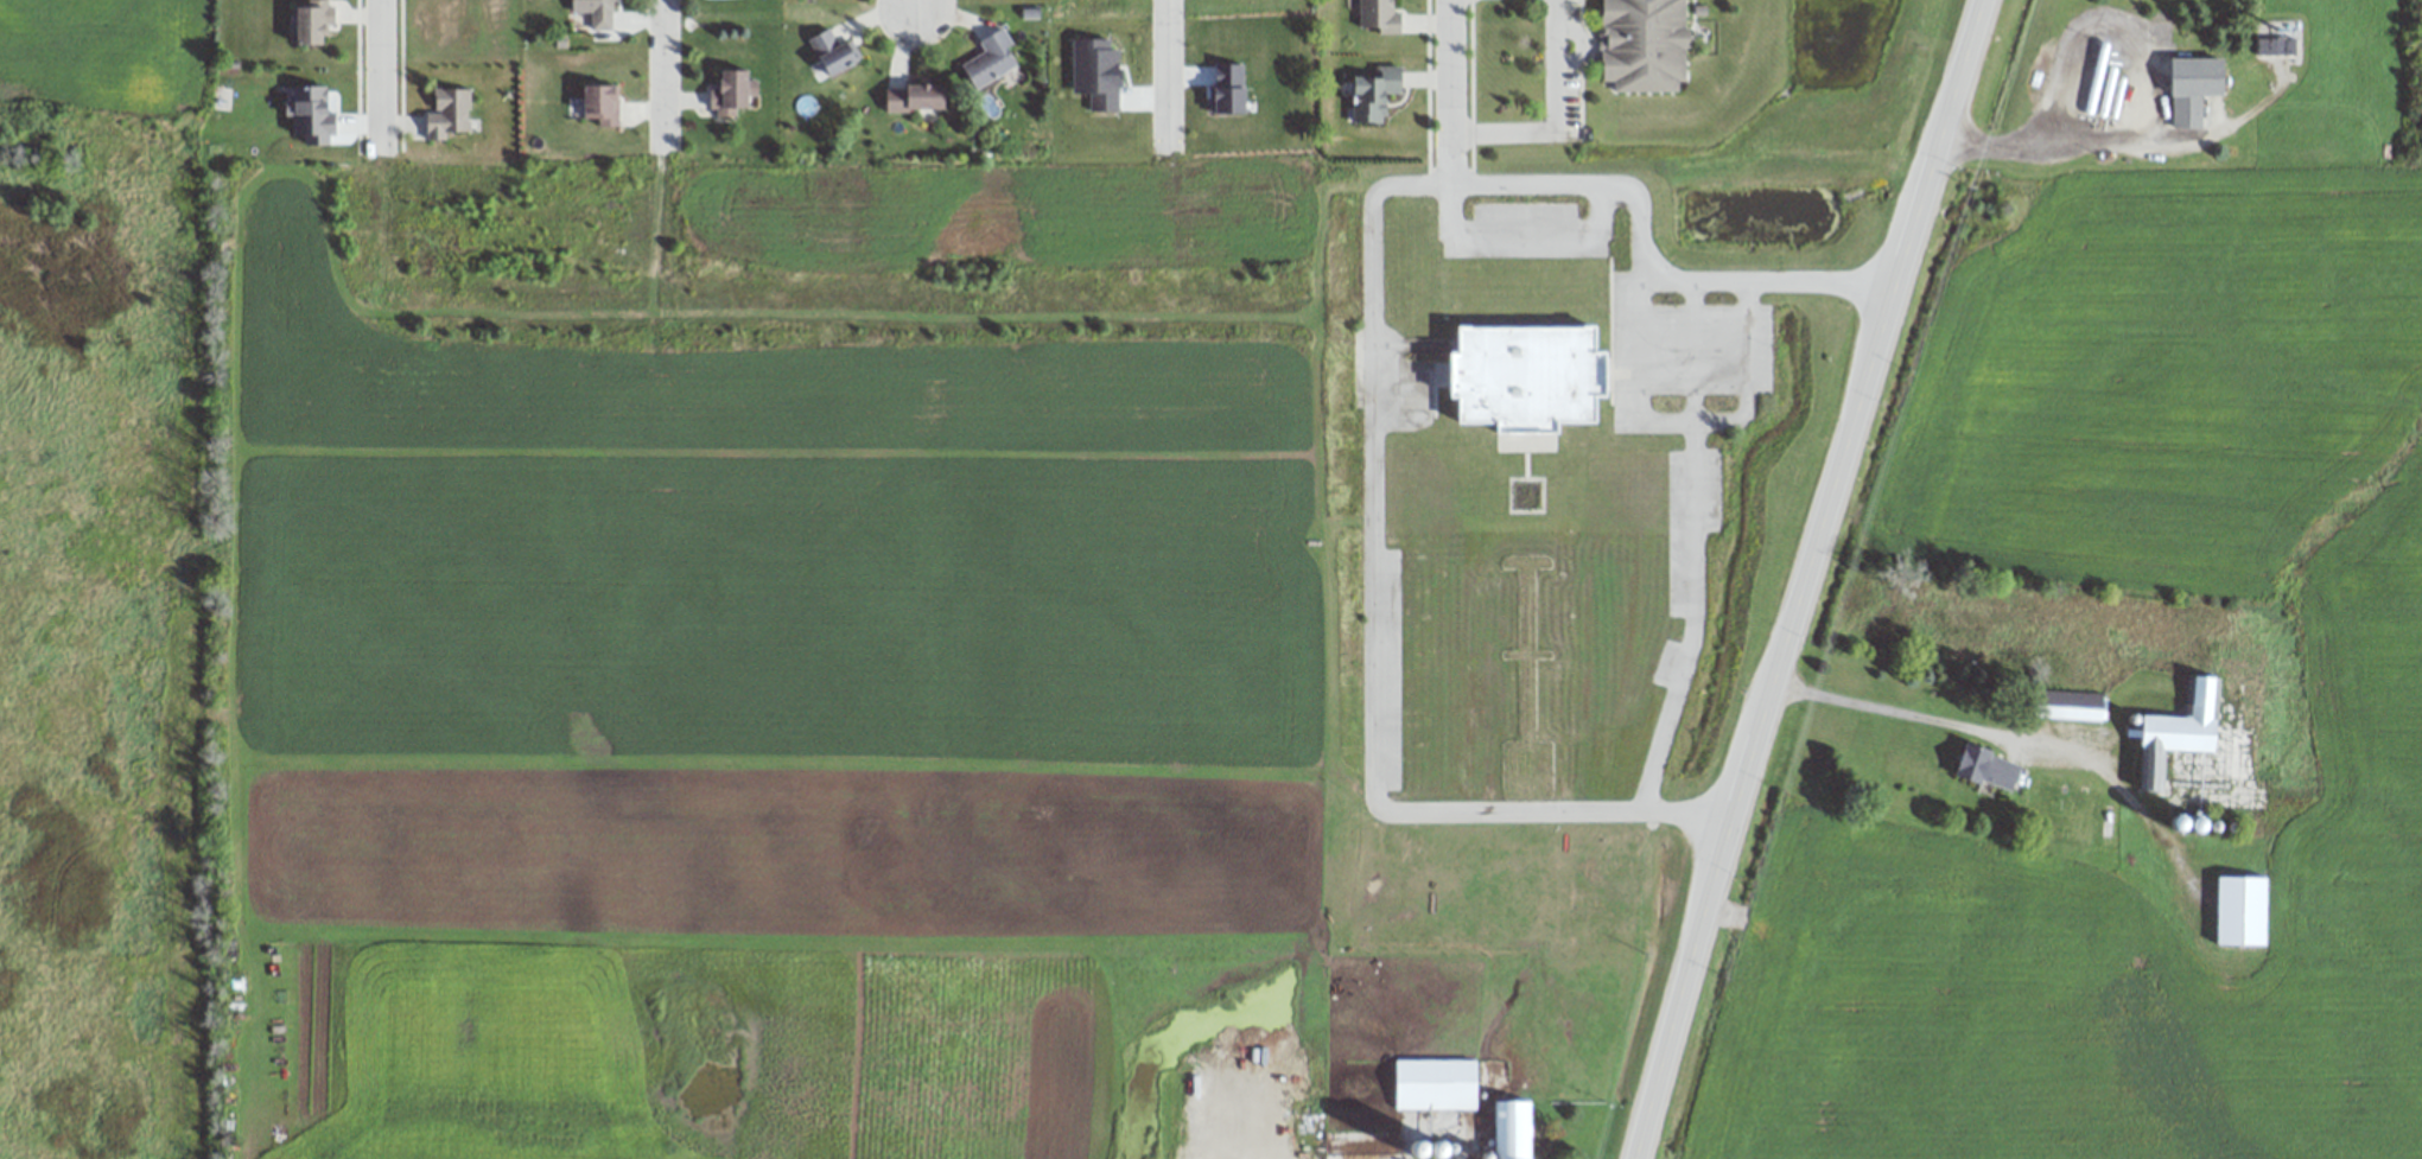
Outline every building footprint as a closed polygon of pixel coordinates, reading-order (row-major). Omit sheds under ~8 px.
[(298,46),(324,46),(325,37),(333,34),(335,7),(315,0),(309,0),(310,6),(298,7),(298,46)] [(573,11),(573,0),(612,0),(615,28),(591,27),(591,13),(573,11)] [(1360,27),(1378,28),(1400,36),(1401,15),(1393,11),(1394,0),(1358,0),(1360,27)] [(1603,13),(1601,0),(1682,0),(1686,28),(1693,39),(1690,52),(1680,93),(1617,93),(1616,83),(1602,78),(1603,37),(1603,13)] [(832,77),(859,58),(848,36),(833,37),(827,28),(806,37),(832,77)] [(964,65),(978,91),(1017,65),(1009,51),(1012,42),(1002,28),(985,50),(964,65)] [(2259,53),(2288,53),(2288,40),(2259,40),(2259,53)] [(2159,53),(2214,53),(2216,91),(2159,90),(2159,53)] [(1401,65),(1378,65),(1377,76),(1352,75),(1353,125),(1388,127),(1384,117),(1391,108),(1406,101),(1405,79),(1401,65)] [(720,70),(749,70),(757,78),(757,96),(750,96),(750,107),(738,107),(738,113),(716,115),(712,107),(698,101),(695,90),(704,84),(718,87),(720,70)] [(884,89),(904,89),(910,85),(946,83),(946,109),(885,112),(884,89)] [(584,87),(616,85),(618,128),(598,126),(598,116),(585,117),(584,87)] [(433,89),(466,87),(468,115),(476,117),(476,129),(447,134),(446,141),(428,141),(426,113),(437,113),(433,89)] [(1461,327),(1461,351),(1456,355),(1457,399),(1461,401),(1461,424),(1498,428),(1507,438),(1566,435),(1564,424),(1602,424),(1598,397),(1613,396),(1612,355),(1598,355),(1601,329),(1461,327)] [(2198,676),(2194,712),(2140,712),(2140,789),(2167,791),(2169,747),(2218,752),(2221,715),(2224,675),(2198,676)] [(2035,690),(2109,695),(2104,719),(2032,712),(2035,690)] [(1966,739),(1995,750),(1992,757),(2021,766),(2014,789),(1989,781),(1978,783),(1957,775),(1966,739)] [(2218,877),(2270,874),(2268,947),(2217,945),(2218,877)] [(1478,1109),(1478,1059),(1397,1059),(1397,1109),(1478,1109)] [(1531,1099),(1498,1099),(1498,1158),(1532,1158),(1531,1099)]
